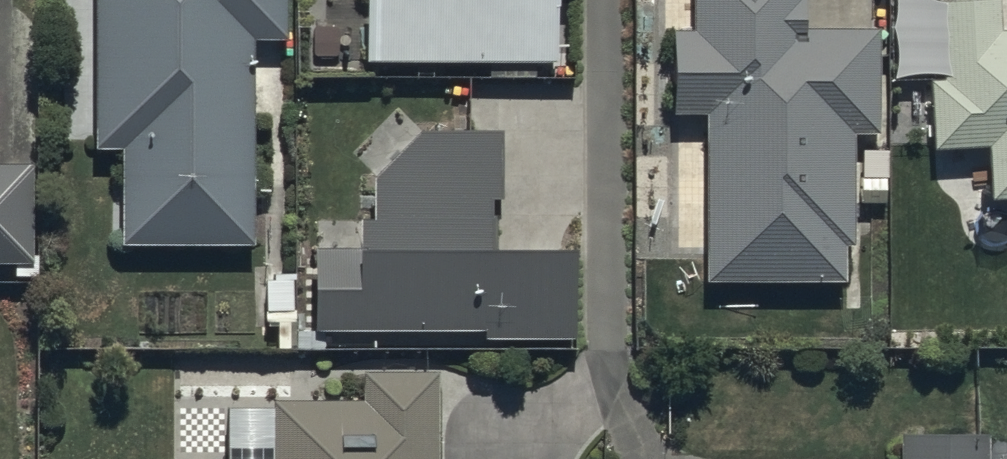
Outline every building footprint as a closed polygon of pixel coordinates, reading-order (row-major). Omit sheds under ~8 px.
[(90,146),(116,146),(117,242),(249,241),(248,36),(282,35),(282,0),(90,0),(90,146)] [(359,59),(551,58),(551,0),(359,0),(359,59)] [(701,110),(701,279),(841,279),(841,243),(850,243),(850,131),(874,131),(874,24),(799,24),(799,0),(687,0),(687,24),(668,24),(668,110),(701,110)] [(998,25),(997,0),(933,0),(938,75),(925,76),(928,147),(983,144),(986,195),(1006,194),(1006,25),(998,25)] [(492,192),(491,125),(414,126),(368,175),(369,215),(353,215),(354,243),(308,244),(310,326),(482,324),(482,334),(567,332),(565,243),(484,245),(483,193),(492,192)] [(26,259),(26,161),(0,161),(0,259),(26,259)] [(357,367),(357,396),(267,396),(267,458),(434,458),(433,367),(357,367)] [(984,432),(899,431),(899,458),(984,458),(984,432)]
